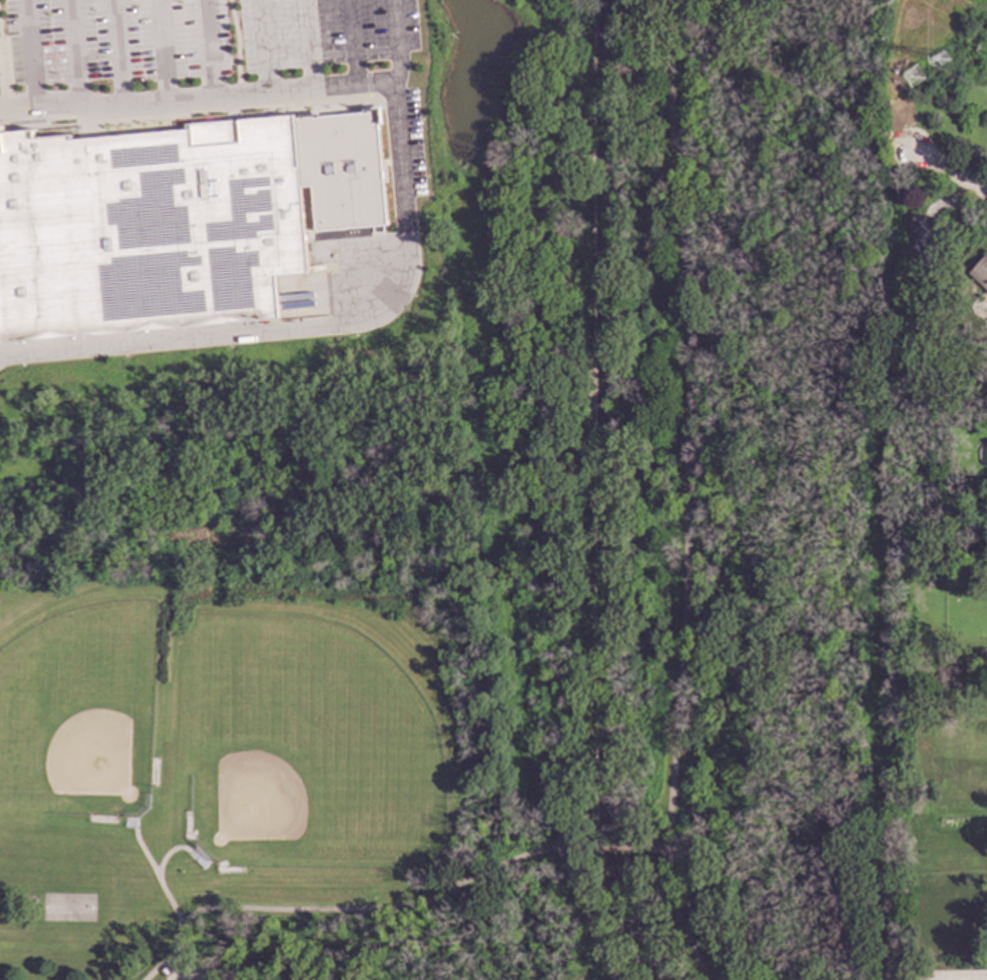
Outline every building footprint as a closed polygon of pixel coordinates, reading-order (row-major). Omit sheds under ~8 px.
[(295,114),(383,106),(395,230),(305,239),(302,196),(295,114)] [(279,316),(277,297),(275,274),(308,271),(305,239),(302,196),(295,114),(71,135),(34,138),(33,129),(0,132),(0,344),(279,316)] [(916,214),(939,217),(940,219),(942,222),(942,224),(940,228),(932,239),(934,241),(935,246),(934,250),(932,255),(928,259),(923,261),(918,260),(911,255),(908,249),(909,244),(911,240),(911,236),(904,222),(906,215),(909,213),(915,212),(916,214)] [(982,253),(986,258),(986,292),(965,271),(982,253)]
